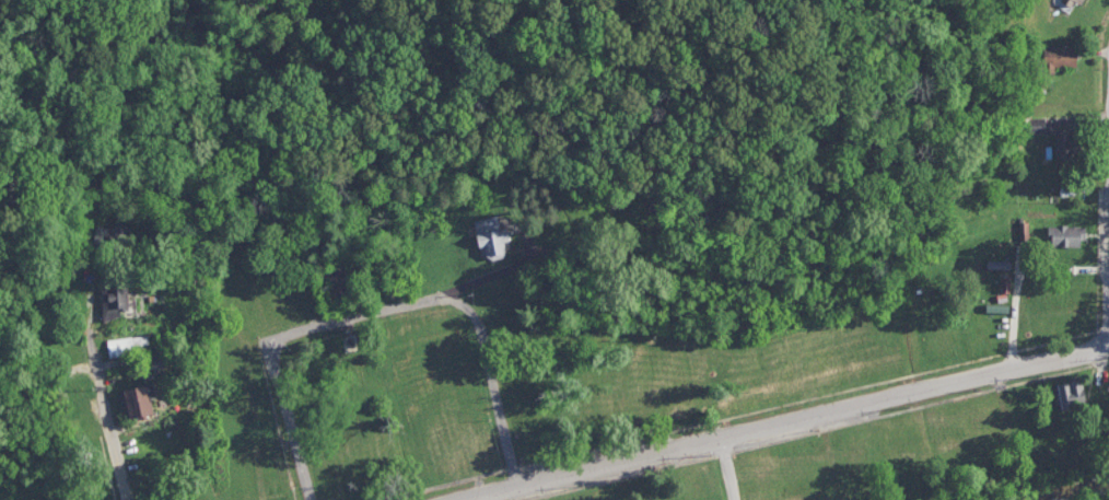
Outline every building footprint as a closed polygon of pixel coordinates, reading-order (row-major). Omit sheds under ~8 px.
[(1067,10),(1073,0),(1058,0),(1057,4),(1067,10)] [(1049,66),(1069,66),(1069,46),(1036,46),(1036,72),(1049,72),(1049,66)] [(1030,118),(1047,118),(1046,135),(1030,133),(1030,118)] [(1058,126),(1085,127),(1084,159),(1058,158),(1058,126)] [(506,256),(501,214),(478,219),(485,260),(506,256)] [(1078,245),(1079,224),(1042,223),(1041,244),(1078,245)] [(102,284),(128,283),(129,319),(103,321),(102,284)] [(341,337),(358,334),(362,352),(345,356),(341,337)] [(151,336),(108,338),(108,356),(152,353),(151,336)] [(1055,408),(1085,403),(1079,376),(1050,382),(1055,408)] [(124,419),(161,419),(161,387),(124,387),(124,419)]
